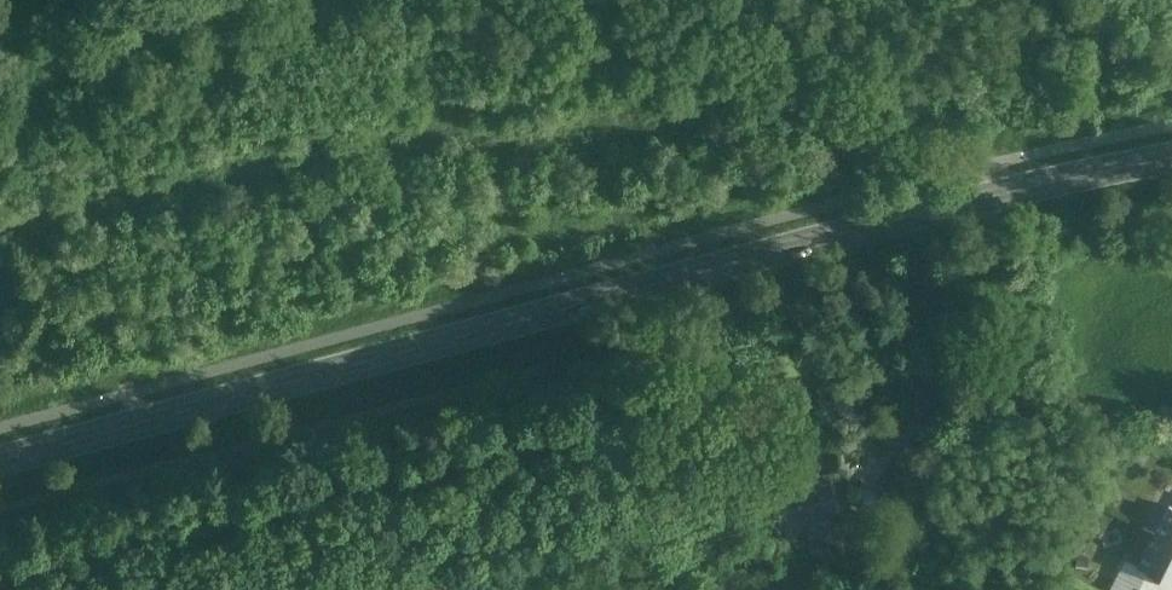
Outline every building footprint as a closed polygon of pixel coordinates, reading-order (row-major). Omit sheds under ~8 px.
[(829,475),(772,490),(778,516),(799,511),(801,523),(806,522),(813,547),(815,547),(841,540),(835,515),(839,514),(829,475)] [(1169,506),(1155,534),(1171,542),(1171,507),(1169,506)] [(1155,534),(1139,566),(1147,571),(1171,583),(1171,542),(1155,534)] [(841,540),(815,547),(819,563),(845,556),(841,540)] [(1147,571),(1139,588),(1143,589),(1171,589),(1171,583),(1147,571)]
